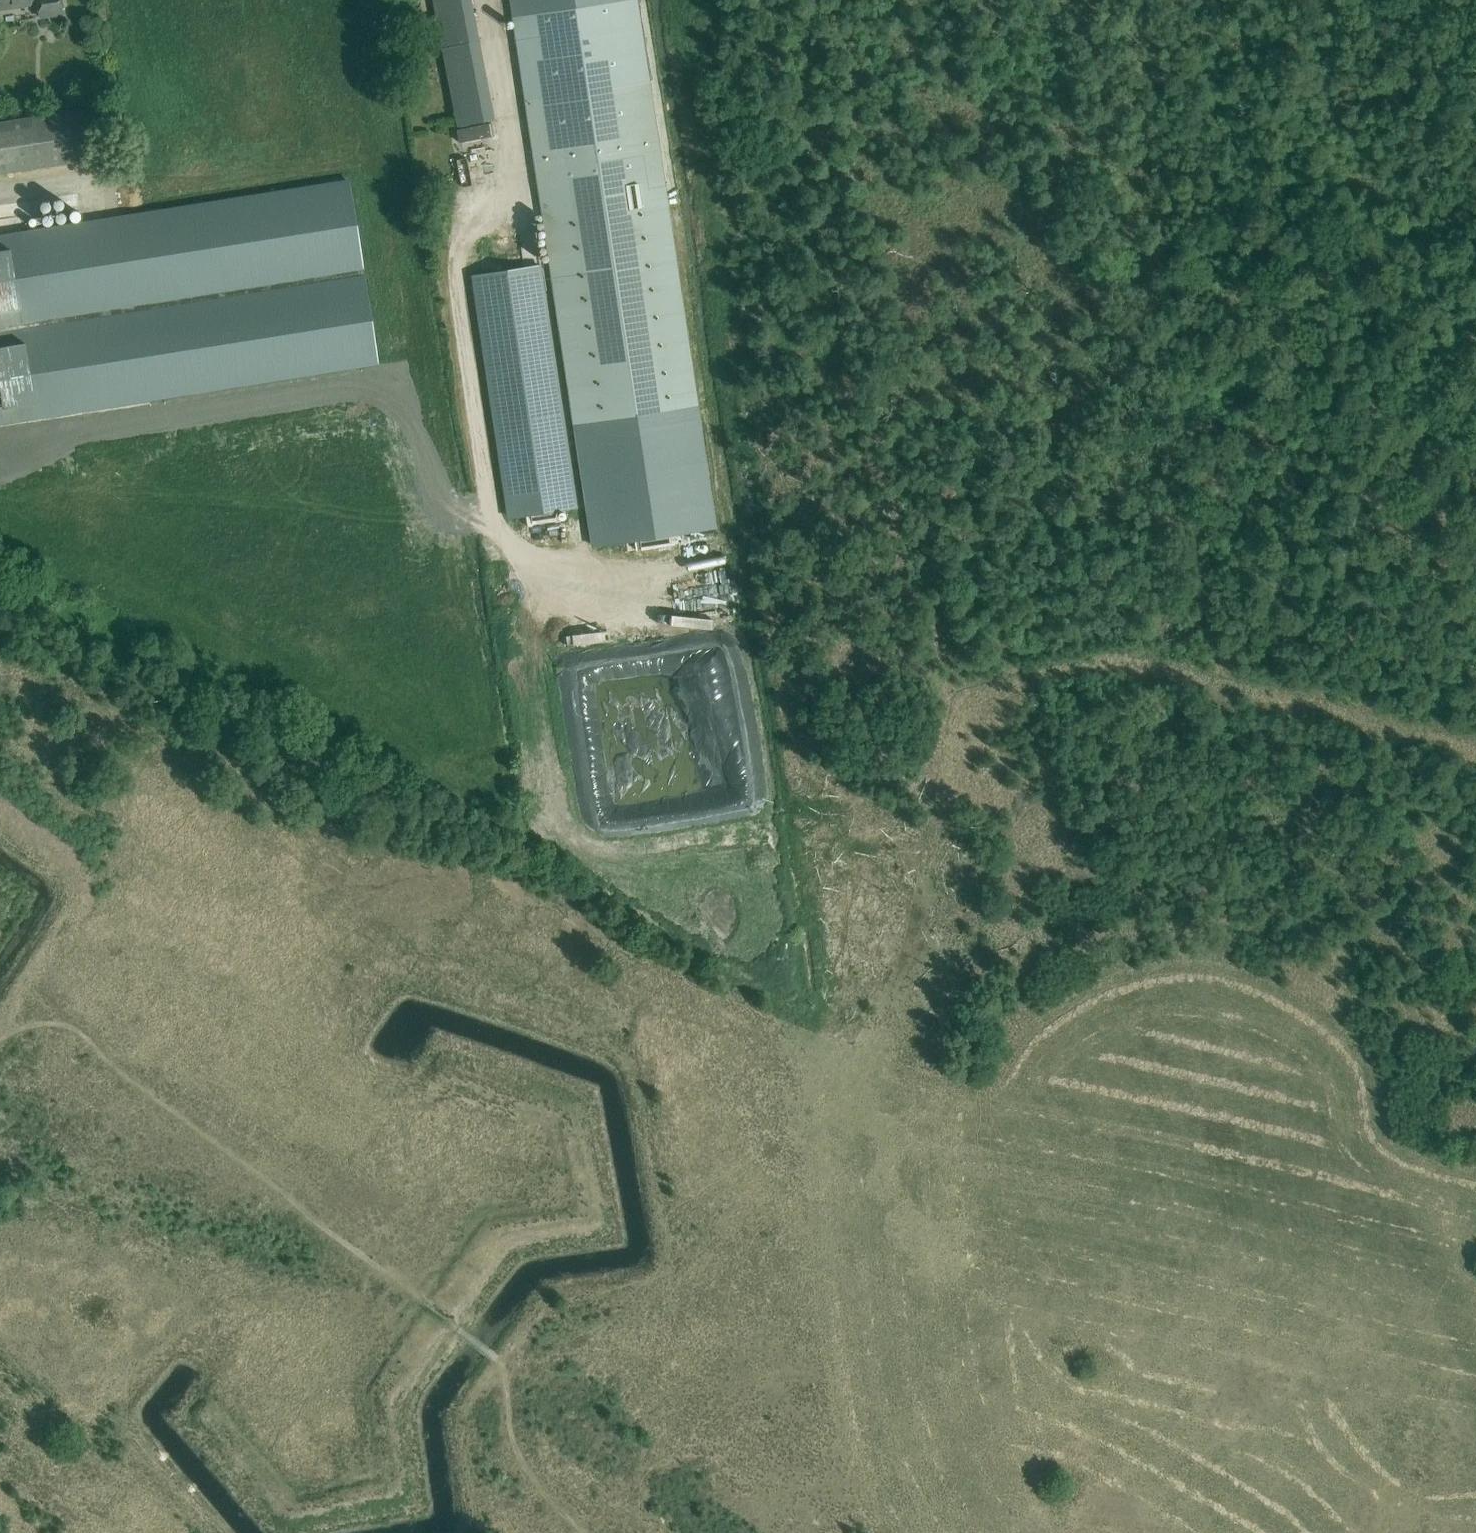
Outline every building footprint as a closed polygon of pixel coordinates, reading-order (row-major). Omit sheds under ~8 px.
[(38,3),(40,17),(63,13),(61,0),(0,0),(0,9),(38,3)] [(457,127),(493,120),(470,0),(432,0),(457,127)] [(589,531),(714,513),(638,0),(510,0),(589,531)] [(93,108),(0,123),(0,174),(100,158),(93,108)] [(379,365),(349,181),(0,237),(0,424),(379,365)] [(0,205),(0,219),(28,218),(27,203),(0,205)] [(577,508),(541,264),(471,275),(507,518),(577,508)]
